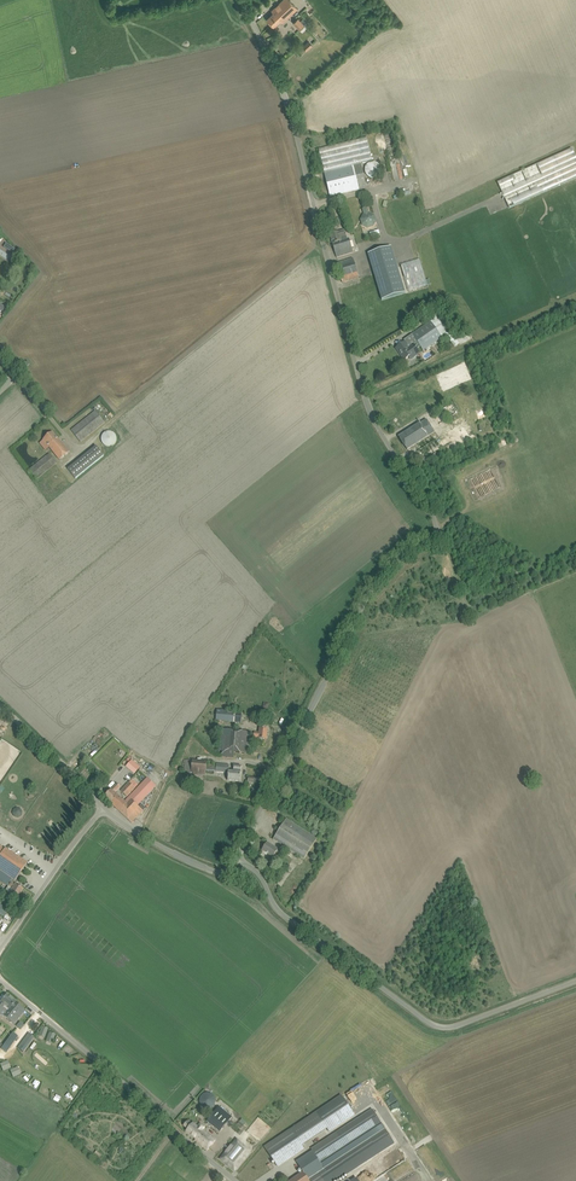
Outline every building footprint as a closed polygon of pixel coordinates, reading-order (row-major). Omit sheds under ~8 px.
[(276,7),(271,11),(274,13),(267,19),(274,27),(280,21),(282,23),(287,19),(298,9),(290,0),(283,0),(276,7)] [(300,21),(298,18),(293,23),(300,30),(304,25),(300,21)] [(303,46),(307,51),(313,45),(309,41),(303,46)] [(497,180),(507,206),(575,180),(575,156),(574,151),(497,180)] [(365,171),(366,173),(368,176),(370,177),(373,178),(375,178),(378,176),(380,174),(381,172),(381,169),(381,167),(379,164),(377,163),(374,162),(372,162),(370,163),(368,164),(366,166),(365,168),(365,171)] [(361,164),(324,173),(330,197),(367,188),(361,164)] [(329,207),(334,226),(338,225),(333,206),(329,207)] [(367,208),(362,209),(364,216),(362,220),(364,225),(368,227),(372,226),(374,222),(373,217),(369,215),(367,208)] [(344,231),(330,235),(336,258),(353,253),(349,239),(347,240),(346,234),(344,231)] [(382,300),(405,293),(391,247),(368,254),(382,300)] [(353,259),(336,264),(342,283),(359,278),(353,259)] [(402,265),(408,292),(427,287),(421,261),(402,265)] [(430,322),(412,335),(417,342),(418,344),(423,350),(425,349),(429,346),(442,337),(430,322)] [(404,343),(397,348),(399,351),(398,352),(404,361),(413,355),(414,357),(419,353),(415,346),(413,344),(410,347),(409,345),(407,346),(404,343)] [(458,412),(452,403),(433,414),(439,424),(458,412)] [(95,411),(71,430),(80,442),(105,423),(95,411)] [(426,420),(399,437),(407,450),(409,449),(434,432),(426,420)] [(102,437),(101,439),(101,441),(102,442),(103,444),(104,446),(106,446),(108,447),(110,447),(112,447),(113,446),(115,445),(116,443),(117,441),(117,439),(117,437),(116,436),(115,434),(113,433),(111,432),(110,431),(109,431),(107,432),(105,432),(104,434),(102,435),(102,437)] [(70,452),(59,439),(58,440),(52,432),(43,440),(60,460),(70,452)] [(436,440),(417,452),(423,461),(442,449),(436,440)] [(96,446),(68,469),(75,479),(104,456),(96,446)] [(49,454),(29,470),(37,479),(57,463),(49,454)] [(216,720),(241,723),(242,713),(217,710),(216,720)] [(222,757),(234,758),(234,752),(250,754),(252,732),(240,731),(221,729),(219,751),(223,751),(222,757)] [(267,740),(268,729),(260,729),(259,733),(254,732),(254,738),(259,738),(259,739),(267,740)] [(206,780),(207,762),(186,760),(185,774),(191,775),(191,779),(206,780)] [(130,763),(126,767),(135,775),(139,771),(130,763)] [(227,780),(240,782),(241,766),(234,766),(234,771),(229,770),(229,765),(216,764),(216,769),(228,771),(227,780)] [(117,784),(104,797),(132,823),(143,811),(138,806),(156,787),(147,778),(125,802),(115,793),(120,787),(117,784)] [(127,797),(135,788),(129,782),(121,791),(127,797)] [(317,839),(286,819),(273,840),(304,860),(317,839)] [(278,850),(267,843),(262,850),(273,857),(278,850)] [(4,849),(0,855),(0,871),(15,881),(27,863),(5,848),(4,849)] [(0,871),(0,878),(9,884),(8,886),(12,888),(8,894),(16,899),(23,890),(13,883),(15,881),(0,871)] [(0,905),(0,910),(6,914),(7,915),(9,911),(0,905)] [(4,1016),(16,1003),(15,1002),(16,1002),(15,1002),(6,994),(0,1002),(0,1011),(2,1008),(7,1012),(4,1016)] [(25,1010),(16,1003),(4,1016),(14,1024),(25,1010)] [(42,1027),(39,1037),(45,1039),(48,1029),(42,1027)] [(49,1032),(46,1042),(52,1044),(55,1034),(49,1032)] [(18,1036),(13,1033),(1,1049),(6,1052),(18,1036)] [(27,1035),(24,1040),(19,1047),(22,1050),(31,1038),(27,1035)] [(0,1064),(0,1065),(3,1072),(11,1068),(8,1061),(0,1064)] [(18,1067),(10,1071),(13,1078),(21,1075),(18,1067)] [(200,1105),(198,1108),(204,1112),(206,1109),(208,1109),(210,1108),(211,1108),(212,1107),(214,1105),(214,1104),(215,1103),(215,1101),(215,1099),(215,1098),(214,1096),(213,1095),(212,1094),(211,1093),(209,1093),(208,1092),(206,1092),(205,1093),(203,1093),(202,1094),(201,1095),(200,1096),(199,1098),(199,1099),(199,1101),(199,1102),(199,1103),(200,1105)] [(342,1096),(317,1113),(327,1129),(329,1131),(354,1114),(342,1096)] [(218,1106),(206,1121),(220,1132),(232,1117),(218,1106)] [(311,1149),(324,1169),(332,1180),(337,1180),(381,1152),(394,1143),(372,1109),(357,1119),(311,1149)] [(317,1113),(292,1130),(303,1146),(327,1129),(317,1113)] [(189,1123),(187,1121),(184,1126),(188,1129),(186,1131),(196,1140),(195,1141),(207,1151),(216,1140),(203,1129),(205,1128),(200,1124),(197,1126),(193,1123),(191,1125),(190,1124),(191,1123),(190,1122),(189,1123)] [(292,1130),(265,1148),(277,1166),(304,1148),(303,1146),(292,1130)] [(221,1159),(234,1170),(250,1151),(237,1140),(221,1159)] [(324,1169),(318,1173),(316,1170),(307,1177),(310,1180),(332,1180),(324,1169)] [(307,1177),(303,1172),(290,1180),(310,1180),(307,1177)]
